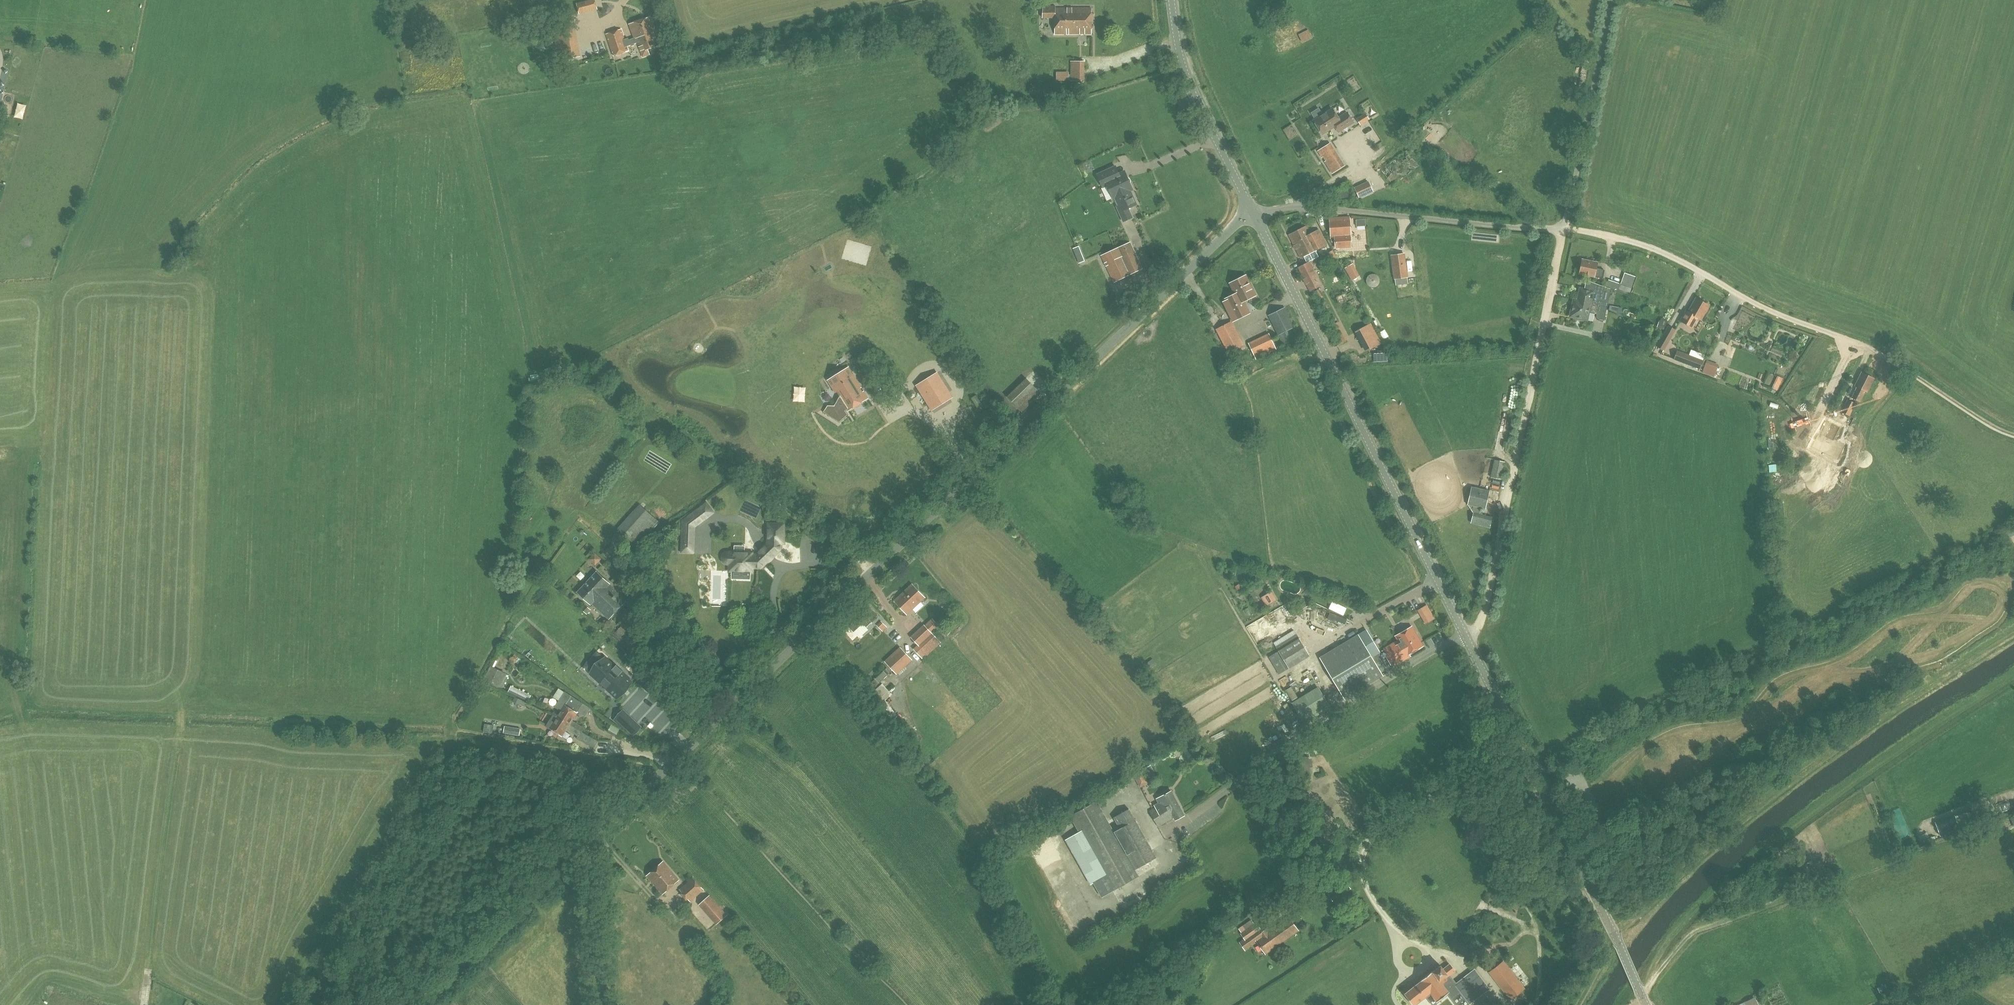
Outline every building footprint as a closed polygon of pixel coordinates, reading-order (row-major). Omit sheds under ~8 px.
[(589,0),(577,4),(580,13),(591,10),(589,0)] [(1092,34),(1091,8),(1055,8),(1055,6),(1043,6),(1043,18),(1055,18),(1055,34),(1092,34)] [(629,39),(625,41),(627,48),(639,44),(643,57),(650,55),(649,50),(660,46),(650,17),(630,25),(635,38),(629,40),(629,39)] [(554,30),(559,60),(577,57),(574,41),(571,27),(564,28),(554,30)] [(629,51),(621,30),(607,35),(614,56),(629,51)] [(1303,42),(1312,38),(1308,30),(1299,35),(1303,42)] [(606,48),(585,50),(586,60),(607,58),(606,48)] [(1073,74),(1072,80),(1084,80),(1084,62),(1073,62),(1073,74)] [(1056,73),(1056,81),(1069,81),(1069,72),(1056,72),(1056,73)] [(1338,124),(1341,130),(1353,122),(1347,112),(1338,118),(1332,109),(1323,115),(1319,108),(1311,113),(1316,120),(1314,121),(1322,134),(1334,126),(1338,124)] [(1369,119),(1366,114),(1357,119),(1361,125),(1369,119)] [(988,130),(999,123),(994,115),(982,122),(988,130)] [(1427,159),(1421,152),(1414,144),(1406,150),(1381,170),(1394,186),(1419,166),(1427,159)] [(1327,161),(1336,155),(1332,150),(1324,155),(1327,161)] [(1116,166),(1097,174),(1103,187),(1107,185),(1113,198),(1115,197),(1116,200),(1119,205),(1117,206),(1124,221),(1132,217),(1128,208),(1136,204),(1135,204),(1135,203),(1135,201),(1133,197),(1132,196),(1131,195),(1130,195),(1130,194),(1129,191),(1133,189),(1125,171),(1119,174),(1116,166)] [(1373,192),(1368,181),(1355,187),(1360,198),(1373,192)] [(1335,237),(1335,242),(1335,248),(1346,247),(1351,247),(1351,236),(1349,217),(1329,218),(1331,238),(1335,237)] [(1310,234),(1309,231),(1307,227),(1307,226),(1289,235),(1301,258),(1313,251),(1318,249),(1326,245),(1318,230),(1310,234)] [(1142,269),(1130,243),(1101,256),(1114,283),(1142,269)] [(1085,261),(1079,246),(1073,249),(1079,264),(1085,261)] [(1404,253),(1392,255),(1396,285),(1408,283),(1404,253)] [(1603,278),(1604,270),(1597,268),(1598,263),(1582,259),(1579,273),(1595,277),(1595,276),(1603,278)] [(1299,267),(1311,290),(1321,285),(1309,262),(1299,267)] [(1357,277),(1350,265),(1344,268),(1351,280),(1357,277)] [(1606,288),(1629,295),(1636,277),(1625,274),(1621,284),(1608,280),(1606,288)] [(1225,299),(1226,301),(1224,302),(1233,321),(1249,313),(1243,301),(1256,295),(1246,275),(1244,276),(1242,276),(1238,278),(1237,280),(1230,283),(1235,294),(1225,299)] [(1580,288),(1577,300),(1573,299),(1570,316),(1573,317),(1575,318),(1582,320),(1584,319),(1587,320),(1589,312),(1597,314),(1596,317),(1598,319),(1599,321),(1603,322),(1604,320),(1607,308),(1608,301),(1600,300),(1592,298),(1593,291),(1580,288)] [(1701,319),(1709,305),(1696,298),(1688,311),(1686,310),(1680,320),(1692,328),(1698,318),(1701,319)] [(1297,339),(1292,329),(1295,328),(1285,308),(1269,315),(1278,335),(1278,336),(1283,345),(1297,339)] [(1379,320),(1363,327),(1371,346),(1387,339),(1379,320)] [(1232,324),(1217,331),(1229,356),(1244,348),(1232,324)] [(1676,330),(1669,326),(1657,347),(1664,351),(1676,330)] [(1256,359),(1276,350),(1271,339),(1251,349),(1256,359)] [(1695,349),(1693,354),(1706,358),(1708,353),(1695,349)] [(1702,364),(1688,359),(1689,355),(1677,351),(1674,359),(1701,369),(1702,364)] [(1708,362),(1706,373),(1719,376),(1721,365),(1708,362)] [(833,420),(868,399),(857,380),(860,378),(852,365),(849,367),(828,380),(841,402),(827,410),(833,420)] [(1867,392),(1874,378),(1861,372),(1855,386),(1857,387),(1852,398),(1860,402),(1865,391),(1867,392)] [(1776,388),(1782,390),(1787,378),(1781,375),(1776,388)] [(933,392),(925,380),(917,385),(932,410),(950,398),(942,386),(933,392)] [(1856,404),(1847,399),(1841,412),(1850,416),(1856,404)] [(1848,432),(1834,424),(1827,420),(1822,430),(1825,431),(1823,434),(1842,444),(1848,432)] [(851,430),(857,436),(865,426),(859,421),(851,430)] [(1501,480),(1505,462),(1495,460),(1491,478),(1501,480)] [(1485,510),(1490,491),(1472,487),(1468,506),(1485,510)] [(695,527),(714,512),(707,503),(683,520),(682,552),(694,552),(695,527)] [(659,522),(644,508),(622,532),(637,546),(659,522)] [(1490,529),(1493,517),(1474,512),(1471,524),(1490,529)] [(773,556),(774,555),(780,549),(780,542),(783,542),(784,524),(769,524),(768,543),(756,555),(752,555),(752,553),(750,553),(750,552),(745,551),(745,553),(729,552),(726,553),(724,555),(723,558),(724,560),(726,562),(728,563),(730,563),(730,570),(744,571),(744,572),(750,572),(750,571),(752,571),(752,567),(761,567),(767,561),(769,561),(770,560),(771,559),(772,558),(773,556)] [(610,584),(597,571),(578,592),(591,604),(592,603),(609,619),(626,601),(609,585),(610,584)] [(907,613),(924,597),(912,585),(895,601),(907,613)] [(1262,596),(1267,606),(1277,600),(1272,591),(1262,596)] [(588,614),(592,610),(585,604),(581,608),(588,614)] [(1430,612),(1426,606),(1419,610),(1422,616),(1430,612)] [(887,627),(881,621),(876,626),(883,632),(887,627)] [(937,645),(932,640),(935,637),(932,634),(932,633),(924,625),(912,637),(919,645),(914,649),(923,658),(937,645)] [(634,655),(643,644),(622,626),(613,636),(634,655)] [(1386,649),(1395,665),(1410,656),(1409,654),(1423,646),(1418,638),(1417,638),(1411,628),(1397,636),(1399,641),(1386,649)] [(1384,676),(1383,675),(1372,657),(1380,653),(1367,630),(1359,635),(1321,658),(1345,699),(1384,676)] [(1279,651),(1290,669),(1310,656),(1300,639),(1279,651)] [(911,659),(901,648),(886,661),(897,673),(911,659)] [(1279,651),(1269,658),(1279,675),(1290,669),(1279,651)] [(626,688),(627,689),(628,688),(627,688),(632,682),(622,672),(623,671),(623,670),(622,671),(617,666),(617,665),(615,666),(606,658),(591,674),(617,698),(622,693),(623,693),(623,692),(626,688)] [(1151,667),(1156,664),(1152,659),(1147,663),(1151,667)] [(498,684),(503,671),(491,665),(485,678),(498,684)] [(894,673),(889,679),(895,686),(901,680),(894,673)] [(665,691),(652,680),(645,688),(657,699),(665,691)] [(1330,707),(1318,686),(1293,701),(1305,722),(1330,707)] [(528,702),(531,697),(511,687),(508,692),(528,702)] [(558,716),(582,731),(585,727),(573,720),(577,712),(575,710),(580,701),(565,691),(555,707),(561,711),(558,716)] [(633,718),(624,710),(616,718),(625,727),(633,735),(641,727),(633,718)] [(582,731),(558,716),(554,715),(547,726),(563,736),(567,728),(578,736),(577,738),(594,748),(598,742),(582,731)] [(619,733),(621,729),(621,728),(610,723),(608,727),(609,728),(619,733)] [(494,725),(485,724),(484,732),(493,734),(494,725)] [(505,726),(504,733),(520,735),(521,728),(505,726)] [(1148,781),(1142,770),(1133,774),(1140,786),(1148,781)] [(1175,820),(1184,815),(1171,791),(1156,799),(1159,803),(1154,806),(1155,808),(1149,811),(1158,826),(1174,818),(1175,820)] [(1157,858),(1129,809),(1115,817),(1115,818),(1108,821),(1097,801),(1071,816),(1080,832),(1066,840),(1092,885),(1095,883),(1103,897),(1114,891),(1139,877),(1139,876),(1155,867),(1151,861),(1157,858)] [(1959,828),(1955,819),(1936,825),(1940,835),(1959,828)] [(1064,842),(1057,844),(1064,860),(1070,857),(1064,842)] [(1057,857),(1049,862),(1053,868),(1061,863),(1057,857)] [(1186,871),(1197,867),(1195,861),(1184,865),(1186,871)] [(663,893),(679,880),(664,862),(648,876),(663,893)] [(1817,865),(1809,868),(1812,875),(1806,877),(1810,885),(1823,881),(1817,865)] [(1080,872),(1073,875),(1077,884),(1084,881),(1080,872)] [(703,890),(693,878),(680,890),(690,901),(703,890)] [(1085,894),(1077,899),(1082,905),(1090,900),(1085,894)] [(1065,912),(1074,909),(1072,904),(1063,908),(1065,912)] [(1266,953),(1298,930),(1290,919),(1270,933),(1267,929),(1262,933),(1260,930),(1261,930),(1256,923),(1242,934),(1246,940),(1257,932),(1261,937),(1256,940),(1266,953)] [(1511,999),(1524,988),(1503,961),(1489,972),(1511,999)] [(1413,1004),(1415,1004),(1426,997),(1427,998),(1432,994),(1437,1001),(1448,992),(1452,997),(1460,991),(1470,1004),(1490,989),(1480,975),(1468,984),(1464,979),(1456,985),(1449,976),(1455,971),(1450,964),(1443,969),(1441,966),(1433,972),(1404,994),(1413,1004)] [(1880,994),(1888,990),(1886,985),(1878,988),(1880,994)] [(1755,997),(1744,1002),(1745,1004),(1759,1004),(1755,997)]
